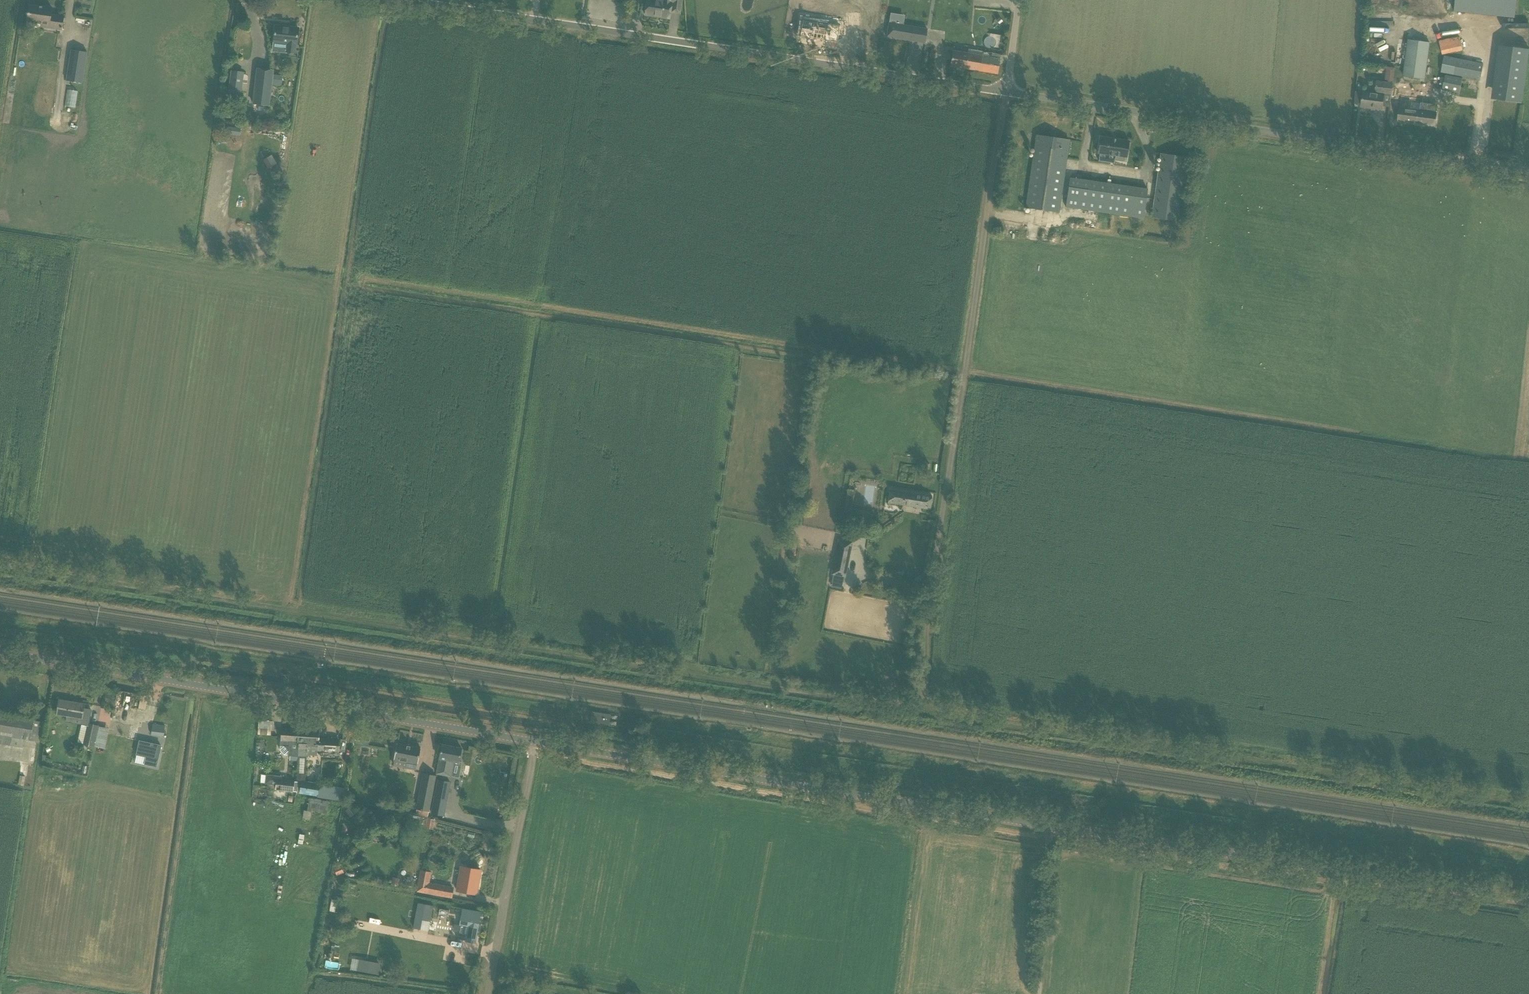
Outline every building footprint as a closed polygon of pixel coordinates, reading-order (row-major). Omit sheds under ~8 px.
[(644,11),(645,11),(645,15),(669,18),(670,12),(671,12),(680,14),(682,0),(662,0),(662,1),(657,0),(647,0),(647,4),(645,3),(644,11)] [(1454,11),(1512,17),(1515,18),(1516,0),(1456,0),(1454,11)] [(52,28),(62,30),(64,16),(51,14),(52,8),(30,5),(27,22),(42,24),(41,26),(52,28)] [(848,11),(845,30),(857,32),(860,14),(848,11)] [(803,20),(800,36),(821,39),(820,40),(837,43),(840,25),(827,23),(827,24),(803,20)] [(927,29),(889,22),(887,37),(924,43),(927,29)] [(287,52),(295,53),(296,44),(297,44),(299,28),(276,26),(274,42),(288,43),(287,52)] [(1440,42),(1442,54),(1463,49),(1460,37),(1440,42)] [(1430,42),(1409,40),(1404,76),(1425,79),(1430,42)] [(67,80),(83,83),(88,52),(72,49),(67,80)] [(951,66),(997,74),(999,64),(1000,54),(983,52),(968,50),(968,54),(953,51),(951,66)] [(1441,72),(1480,80),(1483,63),(1445,56),(1441,72)] [(253,103),(270,106),(273,84),(282,85),(283,75),(274,74),(274,71),(257,69),(253,103)] [(229,89),(241,91),(244,73),(232,71),(229,89)] [(1442,90),(1460,93),(1463,78),(1445,75),(1442,90)] [(1363,97),(1362,107),(1382,109),(1384,99),(1384,95),(1391,95),(1393,83),(1384,82),(1376,81),(1375,85),(1374,93),(1363,92),(1363,97)] [(1499,100),(1522,103),(1524,85),(1501,82),(1499,100)] [(66,105),(76,107),(78,90),(68,89),(66,105)] [(1398,121),(1435,126),(1436,116),(1438,105),(1401,100),(1398,121)] [(241,140),(242,128),(228,126),(227,138),(241,140)] [(1026,208),(1058,213),(1069,140),(1036,135),(1026,208)] [(1114,159),(1126,161),(1129,141),(1100,137),(1098,153),(1115,156),(1114,159)] [(1158,169),(1184,173),(1186,156),(1160,153),(1158,169)] [(272,155),(263,160),(268,169),(277,164),(272,155)] [(1151,217),(1177,221),(1184,173),(1158,169),(1151,217)] [(1066,207),(1144,218),(1148,189),(1131,186),(1131,182),(1124,181),(1123,185),(1070,177),(1066,207)] [(843,517),(851,518),(855,490),(847,489),(843,517)] [(889,502),(930,509),(932,496),(891,489),(889,502)] [(853,509),(851,521),(852,521),(852,522),(871,526),(873,512),(853,509)] [(831,582),(843,585),(844,577),(846,577),(853,542),(838,539),(832,574),(833,574),(831,582)] [(66,721),(81,724),(85,704),(60,700),(57,714),(67,716),(66,721)] [(591,722),(609,724),(611,715),(610,714),(592,712),(590,721),(591,722)] [(7,736),(5,745),(23,748),(24,739),(31,740),(39,742),(43,721),(34,720),(0,714),(0,735),(7,736)] [(259,720),(259,728),(268,729),(269,721),(259,720)] [(83,744),(105,748),(109,729),(88,724),(83,744)] [(151,735),(164,737),(165,727),(153,725),(151,735)] [(281,742),(280,750),(284,755),(290,755),(298,756),(299,743),(298,743),(298,730),(281,728),(281,738),(281,742)] [(298,756),(306,757),(306,755),(317,755),(317,754),(317,751),(338,752),(339,739),(318,738),(318,731),(298,730),(298,743),(299,743),(298,756)] [(151,735),(150,747),(157,748),(156,760),(170,761),(173,738),(164,737),(151,735)] [(355,736),(354,745),(368,747),(369,738),(355,736)] [(421,748),(397,744),(394,760),(409,762),(408,768),(416,769),(417,764),(418,764),(421,748)] [(439,759),(436,773),(451,776),(453,761),(459,763),(462,748),(442,745),(439,759)] [(416,811),(429,814),(436,776),(423,773),(417,804),(414,803),(413,808),(417,809),(416,811)] [(297,792),(297,782),(295,782),(295,780),(282,778),(282,776),(266,774),(265,784),(276,785),(276,790),(297,792)] [(297,792),(318,795),(320,783),(301,780),(297,780),(297,782),(297,792)] [(446,795),(445,782),(435,782),(437,796),(446,795)] [(329,812),(329,799),(309,798),(308,809),(305,809),(304,817),(312,818),(312,811),(329,812)] [(353,806),(346,810),(350,816),(357,812),(353,806)] [(426,818),(424,828),(433,830),(435,820),(426,818)] [(341,866),(334,869),(337,875),(344,873),(341,866)] [(462,868),(458,890),(465,891),(475,893),(479,871),(469,869),(462,868)] [(426,893),(451,897),(453,888),(429,883),(431,873),(420,871),(416,892),(421,893),(422,891),(427,892),(426,893)] [(392,877),(391,885),(398,886),(400,878),(392,877)] [(412,928),(420,929),(424,914),(431,915),(434,906),(418,903),(412,928)] [(469,939),(475,940),(477,922),(478,922),(480,909),(464,906),(462,920),(473,922),(473,924),(471,924),(469,939)] [(357,970),(379,974),(381,963),(359,959),(357,970)]
